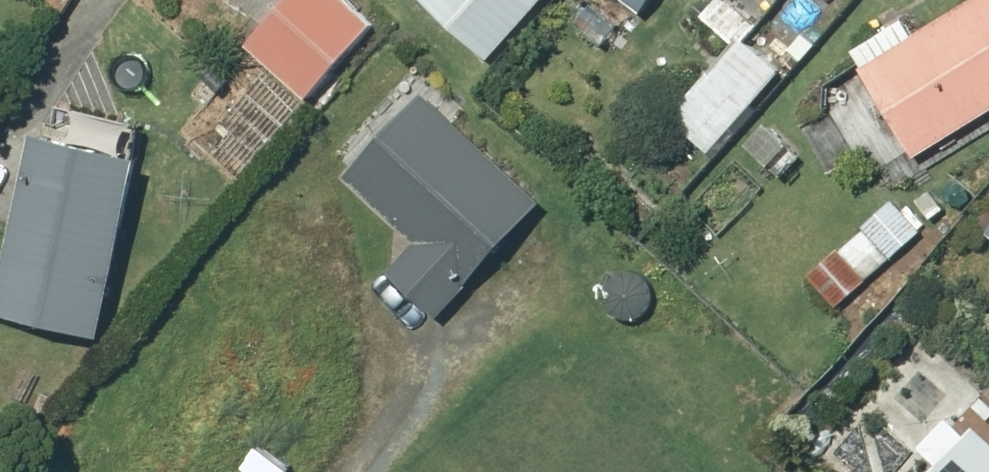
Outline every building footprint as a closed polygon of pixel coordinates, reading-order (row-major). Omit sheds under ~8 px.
[(260,43),(319,97),(383,25),(356,0),(299,0),(260,43)] [(498,59),(552,0),(434,0),(498,59)] [(599,10),(606,0),(586,0),(599,10)] [(743,43),(679,117),(717,150),(787,70),(752,40),(765,24),(737,0),(724,0),(711,15),(743,43)] [(875,65),(929,155),(988,119),(988,0),(981,0),(875,65)] [(551,204),(430,94),(355,178),(428,242),(400,271),(445,314),(551,204)] [(759,146),(778,165),(801,142),(782,123),(759,146)] [(47,137),(7,311),(113,336),(153,161),(47,137)] [(900,257),(928,232),(901,201),(873,226),(900,257)] [(845,249),(816,274),(844,305),(873,280),(845,249)] [(987,428),(948,471),(988,471),(988,429),(987,428)]
